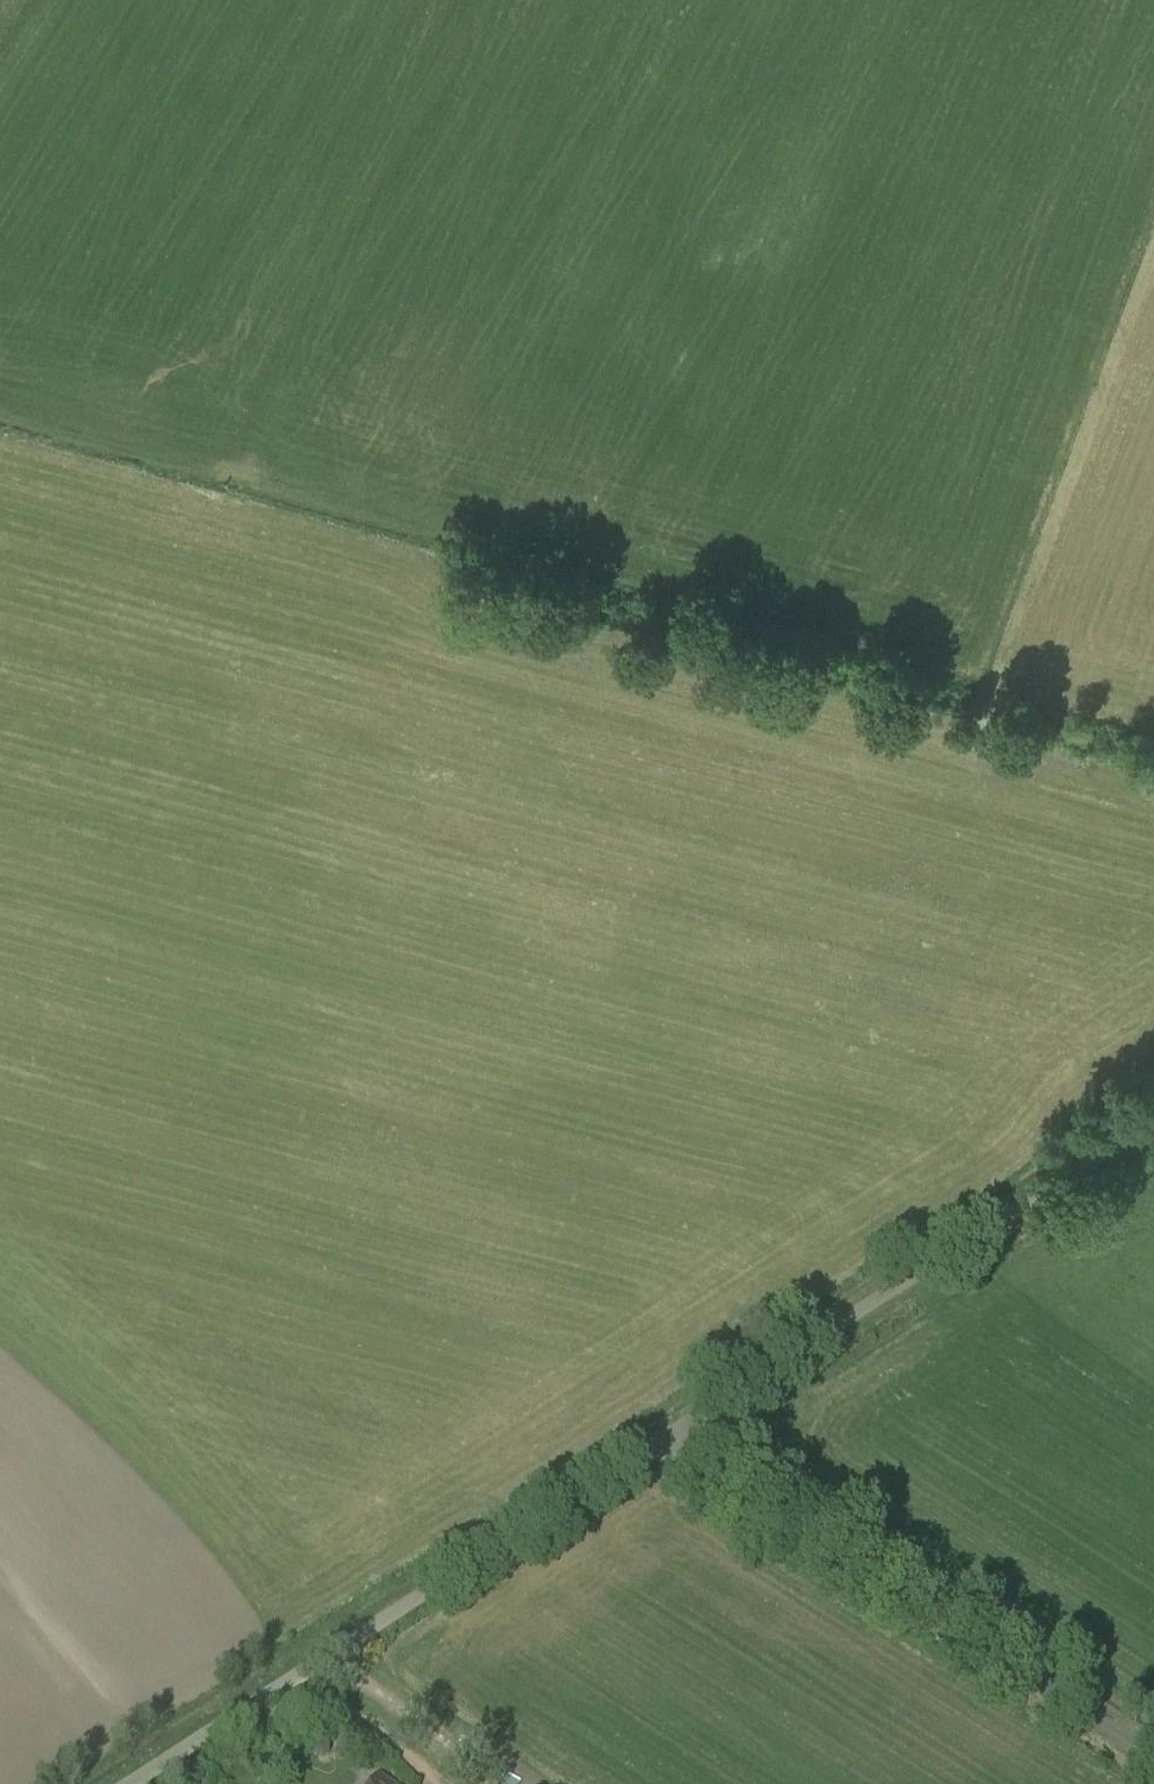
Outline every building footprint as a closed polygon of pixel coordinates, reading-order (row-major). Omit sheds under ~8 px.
[(371,1783),(391,1783),(378,1774),(371,1783)]
